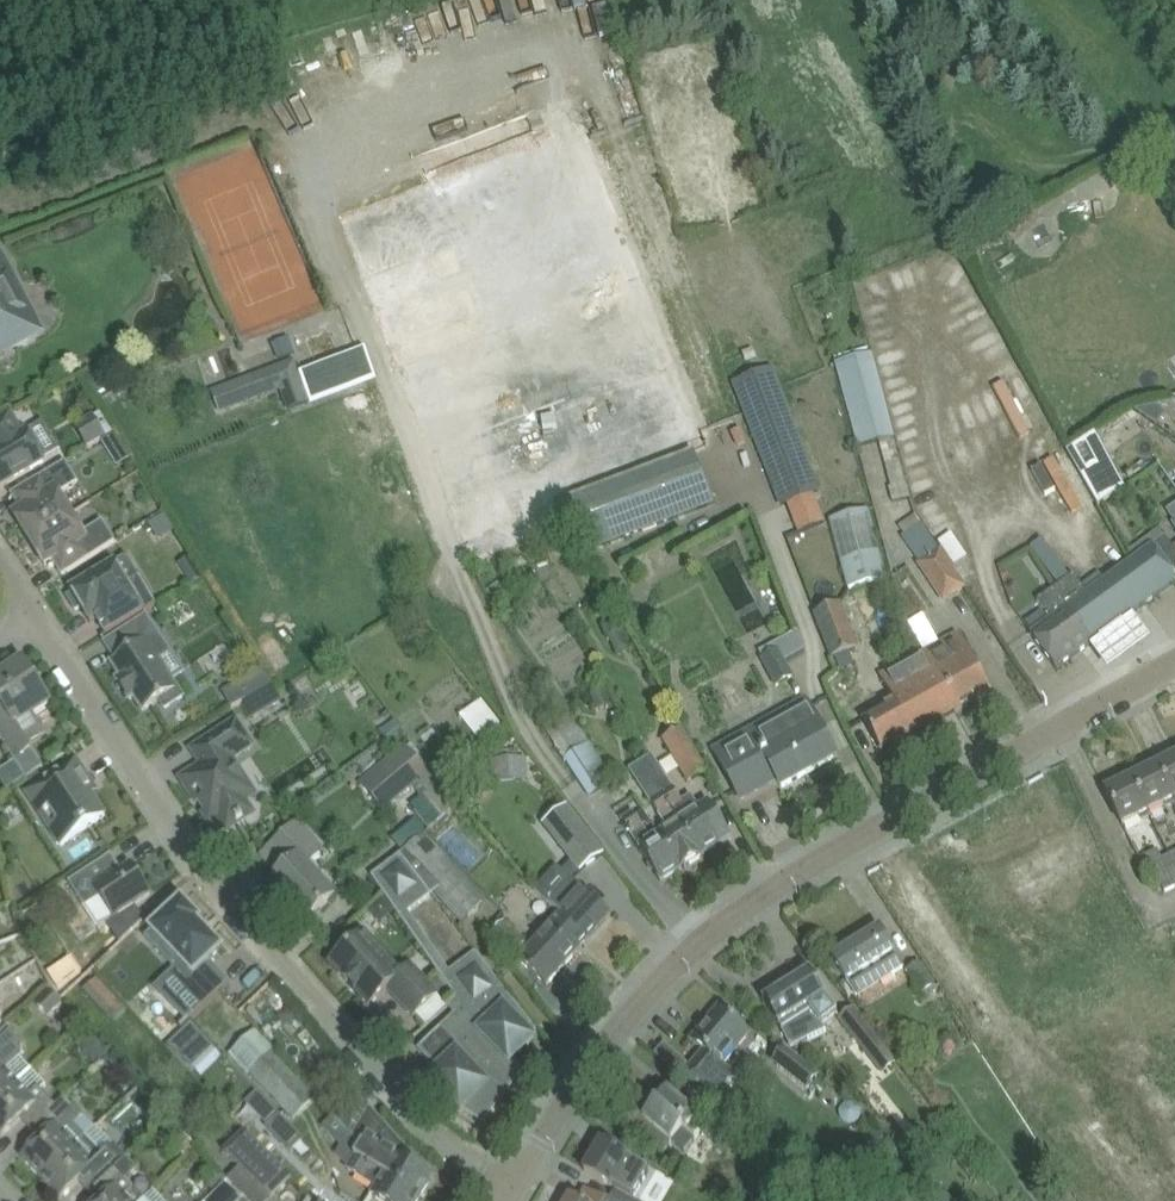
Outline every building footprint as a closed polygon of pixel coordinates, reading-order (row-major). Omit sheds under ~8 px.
[(693,451),(708,446),(688,396),(584,123),(339,216),(388,345),(455,320),(430,254),(452,245),(486,333),(397,367),(471,561),(579,520),(581,526),(616,512),(626,537),(713,503),(693,451)] [(39,333),(1,259),(0,259),(0,353),(39,333)] [(857,445),(880,440),(893,437),(870,348),(834,358),(857,445)] [(365,349),(349,355),(360,384),(376,377),(365,349)] [(294,360),(250,377),(259,400),(280,392),(288,413),(311,404),(294,360)] [(773,367),(732,383),(781,507),(822,491),(773,367)] [(91,371),(83,376),(90,389),(98,384),(91,371)] [(1155,403),(1134,408),(1155,422),(1164,409),(1155,403)] [(17,476),(44,460),(27,432),(23,435),(10,414),(0,420),(0,487),(17,476)] [(105,438),(92,416),(75,426),(88,448),(101,441),(105,438)] [(105,438),(101,441),(106,449),(117,442),(113,434),(105,438)] [(893,437),(880,440),(891,486),(890,487),(893,502),(908,498),(905,483),(893,437)] [(1031,471),(1045,493),(1055,486),(1072,512),(1092,499),(1061,451),(1031,471)] [(20,510),(19,511),(13,515),(29,541),(71,515),(59,495),(78,483),(65,463),(11,495),(20,510)] [(1105,463),(1082,476),(1098,505),(1120,490),(1105,463)] [(82,529),(101,521),(95,507),(76,515),(82,529)] [(868,510),(831,520),(849,588),(886,579),(868,510)] [(915,514),(899,525),(905,534),(921,523),(915,514)] [(29,541),(40,559),(45,567),(53,562),(62,577),(115,543),(102,522),(83,534),(71,515),(29,541)] [(901,536),(909,549),(944,601),(964,587),(921,523),(905,534),(901,536)] [(950,532),(935,542),(952,567),(967,557),(950,532)] [(1172,573),(1174,571),(1174,550),(1166,537),(1153,546),(1172,573)] [(1056,669),(1090,644),(1174,583),(1174,577),(1172,573),(1153,546),(1088,594),(1074,575),(1052,591),(1038,601),(1052,620),(1031,635),(1056,669)] [(195,562),(184,568),(194,586),(206,579),(195,562)] [(96,620),(106,636),(157,605),(139,576),(127,584),(115,563),(70,591),(72,595),(67,598),(76,612),(81,609),(90,623),(96,620)] [(499,583),(487,591),(498,609),(511,601),(499,583)] [(839,605),(815,614),(827,645),(832,658),(854,650),(856,649),(839,605)] [(917,638),(933,629),(925,614),(909,623),(917,638)] [(605,621),(602,626),(608,640),(611,641),(626,635),(627,631),(621,618),(615,617),(605,621)] [(143,711),(159,700),(165,709),(183,698),(170,679),(166,681),(155,664),(170,654),(146,618),(105,644),(116,660),(111,663),(120,677),(116,680),(129,700),(133,697),(143,711)] [(1132,619),(1090,649),(1106,672),(1149,642),(1132,619)] [(958,634),(925,652),(957,711),(991,692),(958,634)] [(776,686),(792,677),(778,652),(762,661),(776,686)] [(882,752),(957,711),(925,652),(880,677),(895,703),(886,708),(883,703),(877,707),(880,712),(864,720),(882,752)] [(35,773),(43,768),(27,743),(42,733),(32,717),(50,705),(50,704),(42,692),(33,679),(28,671),(23,663),(0,678),(0,704),(2,707),(0,709),(0,739),(27,780),(35,773)] [(36,666),(28,671),(33,679),(42,674),(36,666)] [(251,697),(255,695),(257,694),(267,688),(258,672),(242,682),(251,697)] [(267,688),(257,694),(261,702),(271,705),(279,700),(270,686),(267,688)] [(50,687),(42,692),(50,704),(58,698),(50,687)] [(482,697),(458,716),(481,744),(505,725),(482,697)] [(741,804),(776,785),(779,789),(837,757),(806,701),(788,712),(793,722),(755,743),(749,733),(712,753),(741,804)] [(251,746),(236,723),(194,751),(204,766),(183,780),(199,804),(208,817),(217,811),(228,829),(237,823),(238,824),(244,820),(243,819),(252,813),(242,797),(246,795),(232,774),(238,770),(231,759),(251,746)] [(688,782),(706,771),(681,729),(663,739),(688,782)] [(590,744),(563,761),(589,800),(615,783),(590,744)] [(359,784),(382,812),(426,773),(404,745),(359,784)] [(701,857),(662,796),(673,788),(652,756),(630,771),(668,830),(659,836),(682,870),(703,856),(701,857)] [(1174,800),(1174,758),(1157,767),(1174,801),(1174,800)] [(41,783),(26,793),(42,816),(50,811),(59,825),(51,830),(52,835),(57,843),(61,846),(69,840),(84,830),(105,817),(86,787),(91,783),(76,760),(56,773),(41,783)] [(1157,767),(1132,780),(1149,813),(1174,801),(1157,767)] [(1122,826),(1149,813),(1132,780),(1107,792),(1106,791),(1105,791),(1122,826)] [(701,857),(703,856),(702,855),(730,837),(709,803),(699,810),(691,797),(682,802),(673,788),(662,796),(701,857)] [(458,802),(450,809),(459,818),(467,811),(458,802)] [(565,810),(546,825),(574,860),(582,870),(600,856),(565,810)] [(621,821),(647,862),(660,882),(679,870),(680,871),(682,870),(659,836),(651,841),(633,814),(621,821)] [(323,907),(335,896),(307,865),(323,851),(298,823),(260,857),(278,877),(270,884),(305,923),(323,907)] [(407,852),(470,917),(486,902),(423,837),(407,852)] [(102,842),(97,846),(101,852),(106,848),(102,842)] [(1174,888),(1174,859),(1173,854),(1150,865),(1164,893),(1174,888)] [(99,929),(130,908),(150,895),(132,867),(120,874),(110,859),(112,857),(111,855),(92,869),(68,883),(99,929)] [(407,912),(431,895),(400,855),(371,877),(463,1010),(464,1011),(474,1026),(471,1029),(490,1055),(492,1058),(485,1075),(502,1088),(503,1087),(502,1086),(518,1070),(511,1062),(533,1041),(530,1037),(535,1032),(536,1031),(476,954),(450,974),(407,912)] [(577,953),(610,916),(570,879),(549,903),(560,913),(560,914),(572,925),(564,933),(569,937),(564,942),(577,953)] [(154,935),(149,939),(175,967),(195,988),(190,993),(205,1009),(221,994),(229,986),(209,965),(223,952),(198,926),(200,923),(198,920),(186,907),(185,907),(183,904),(152,933),(154,935)] [(547,986),(577,953),(564,942),(569,937),(564,933),(572,925),(560,914),(530,947),(503,923),(491,936),(547,986)] [(892,975),(895,973),(903,968),(880,929),(833,959),(856,995),(891,973),(892,975)] [(344,931),(328,945),(339,957),(354,942),(344,931)] [(339,957),(330,964),(347,982),(349,980),(357,989),(355,991),(369,1007),(388,990),(400,1004),(413,1018),(436,997),(409,968),(401,975),(364,934),(354,942),(339,957)] [(921,994),(934,986),(920,963),(907,971),(921,994)] [(837,1014),(825,997),(809,973),(780,992),(778,989),(766,997),(767,1000),(764,1002),(779,1026),(781,1030),(788,1046),(792,1044),(807,1037),(808,1041),(825,1033),(820,1027),(837,1014)] [(58,977),(52,979),(57,991),(70,986),(67,980),(58,977)] [(126,1009),(96,978),(82,991),(113,1022),(126,1009)] [(52,994),(38,1008),(48,1018),(62,1004),(52,994)] [(287,1007),(277,1017),(282,1022),(292,1023),(297,1018),(287,1007)] [(854,1007),(839,1019),(867,1055),(882,1043),(854,1007)] [(723,1067),(724,1067),(750,1035),(718,1009),(691,1041),(704,1052),(723,1068),(723,1067)] [(463,1010),(421,1050),(441,1071),(431,1079),(446,1095),(490,1055),(471,1029),(474,1026),(464,1011),(463,1010)] [(190,1025),(169,1046),(191,1069),(212,1048),(190,1025)] [(31,1070),(17,1083),(6,1072),(22,1056),(22,1043),(10,1031),(0,1040),(0,1100),(31,1070)] [(251,1075),(252,1075),(285,1112),(292,1119),(310,1103),(315,1098),(299,1081),(274,1054),(254,1032),(249,1037),(240,1045),(238,1048),(232,1053),(251,1075)] [(99,1046),(88,1056),(96,1065),(107,1055),(99,1046)] [(820,1077),(785,1048),(773,1063),(807,1092),(820,1077)] [(723,1068),(704,1052),(682,1079),(717,1108),(761,1144),(773,1131),(740,1103),(748,1094),(747,1086),(724,1067),(723,1067),(723,1068)] [(110,1055),(102,1063),(112,1073),(120,1065),(110,1055)] [(490,1055),(446,1095),(461,1111),(464,1107),(482,1121),(506,1091),(502,1088),(485,1075),(492,1058),(490,1055)] [(56,1106),(41,1090),(46,1086),(31,1070),(0,1100),(0,1135),(2,1137),(25,1115),(35,1126),(64,1098),(64,1097),(56,1106)] [(337,1085),(326,1091),(343,1106),(357,1117),(346,1131),(352,1137),(370,1109),(348,1085),(344,1084),(340,1084),(337,1085)] [(326,1091),(320,1097),(333,1117),(345,1130),(346,1131),(357,1117),(343,1106),(326,1091)] [(663,1154),(672,1144),(684,1154),(696,1140),(707,1127),(684,1107),(666,1092),(644,1118),(634,1130),(663,1154)] [(22,1158),(42,1179),(85,1137),(74,1125),(83,1117),(64,1098),(35,1126),(45,1136),(22,1158)] [(352,1137),(352,1138),(362,1144),(354,1157),(420,1198),(433,1177),(399,1156),(404,1148),(370,1109),(352,1137)] [(277,1115),(266,1125),(291,1151),(302,1141),(277,1115)] [(270,1200),(291,1180),(244,1132),(223,1152),(270,1200)] [(184,1134),(174,1145),(186,1158),(197,1147),(184,1134)] [(105,1157),(85,1137),(42,1179),(61,1199),(78,1183),(88,1194),(89,1193),(94,1188),(125,1158),(115,1148),(105,1157)] [(617,1190),(633,1199),(641,1184),(649,1171),(629,1160),(630,1160),(621,1155),(601,1143),(584,1172),(617,1191),(617,1190)] [(346,1169),(377,1189),(372,1197),(379,1200),(418,1200),(420,1198),(354,1157),(346,1169)] [(124,1196),(133,1187),(126,1180),(137,1170),(125,1158),(94,1188),(104,1198),(101,1200),(129,1200),(124,1196)] [(218,1193),(226,1200),(230,1200),(236,1195),(226,1184),(218,1193)] [(611,1200),(635,1200),(633,1200),(617,1190),(611,1200)] [(153,1191),(142,1200),(163,1200),(153,1191)]
